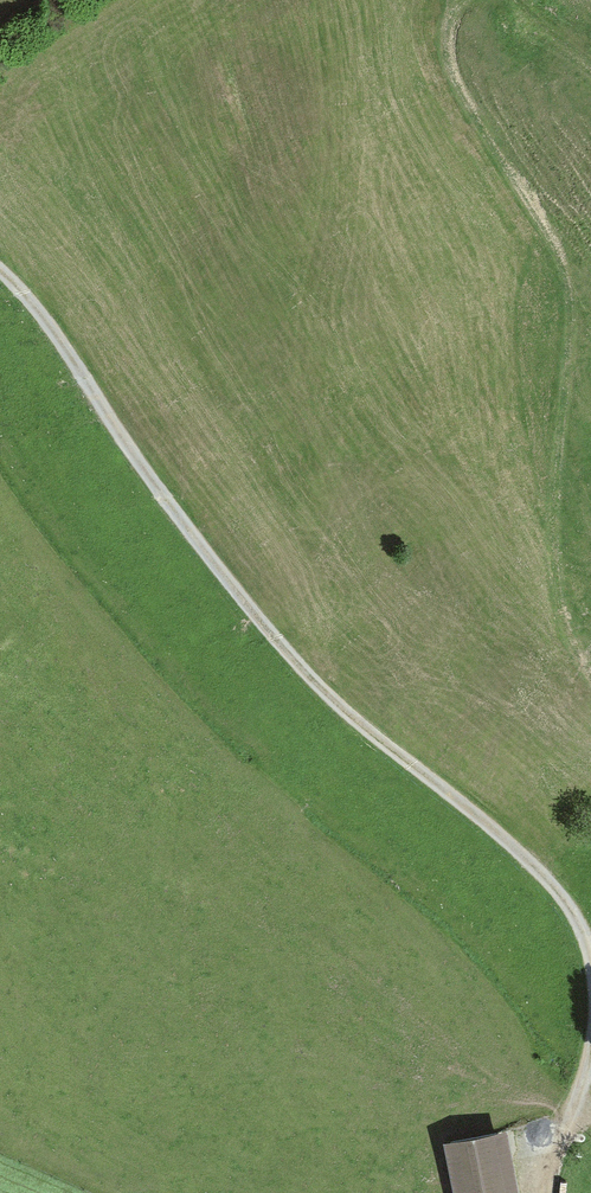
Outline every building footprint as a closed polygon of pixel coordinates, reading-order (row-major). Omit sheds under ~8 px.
[(447,1139),(457,1192),(517,1192),(506,1129),(447,1139)]
